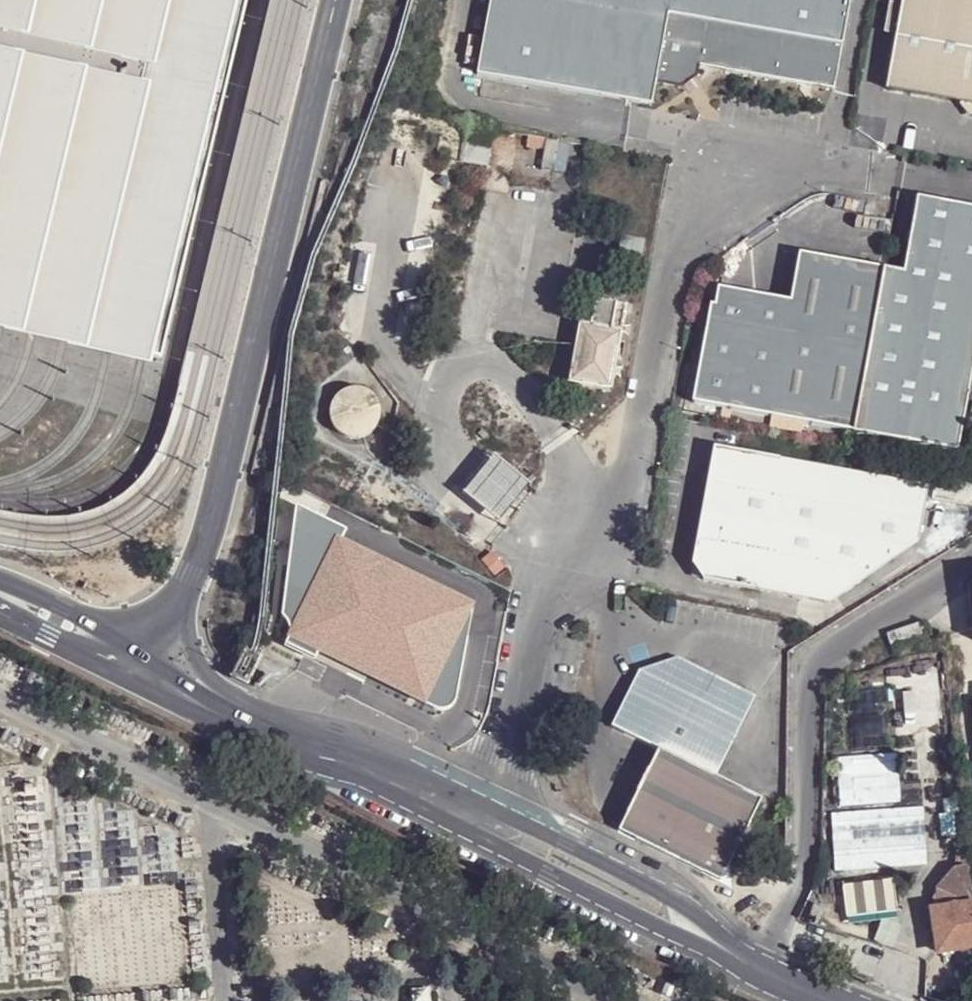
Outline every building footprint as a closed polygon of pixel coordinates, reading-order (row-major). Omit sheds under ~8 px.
[(163,360),(252,0),(0,0),(0,320),(163,360)] [(475,74),(652,105),(656,82),(680,87),(695,74),(698,64),(835,88),(841,50),(850,0),(489,0),(475,74)] [(891,89),(971,102),(971,0),(906,0),(891,89)] [(490,170),(497,130),(468,125),(461,164),(490,170)] [(544,150),(547,139),(530,136),(528,147),(544,150)] [(854,434),(953,452),(962,405),(941,401),(966,270),(971,271),(971,208),(914,198),(899,274),(882,271),(854,434)] [(640,270),(646,240),(620,235),(614,265),(640,270)] [(692,405),(854,434),(882,271),(798,256),(788,302),(718,290),(714,307),(710,307),(692,405)] [(971,352),(971,271),(966,270),(941,401),(962,405),(971,352)] [(597,298),(593,323),(581,322),(569,380),(615,389),(630,304),(597,298)] [(348,392),(339,398),(337,401),(332,410),(332,420),(335,430),(342,437),(351,441),(357,442),(367,440),(376,434),(381,426),(383,416),(381,406),(376,398),(367,392),(358,390),(348,392)] [(705,579),(830,602),(920,538),(930,487),(716,448),(694,562),(705,579)] [(534,495),(496,462),(480,482),(465,500),(503,531),(518,513),(534,495)] [(295,506),(282,613),(290,628),(284,639),(317,657),(322,651),(427,702),(439,707),(447,706),(455,701),(459,689),(472,603),(340,537),(345,529),(295,506)] [(507,569),(496,555),(486,563),(497,578),(507,569)] [(660,750),(619,832),(726,884),(767,803),(717,778),(758,697),(677,657),(640,670),(612,726),(660,750)] [(896,755),(836,758),(838,808),(898,805),(896,755)] [(832,815),(833,842),(925,836),(924,808),(832,815)] [(836,871),(869,869),(927,866),(925,836),(833,842),(836,871)] [(892,881),(843,887),(846,922),(896,917),(892,881)] [(928,920),(933,919),(932,913),(958,910),(958,904),(925,909),(928,920)] [(958,910),(932,913),(933,919),(937,954),(971,950),(971,908),(958,910)] [(928,920),(925,909),(927,935),(934,934),(933,919),(928,920)]
